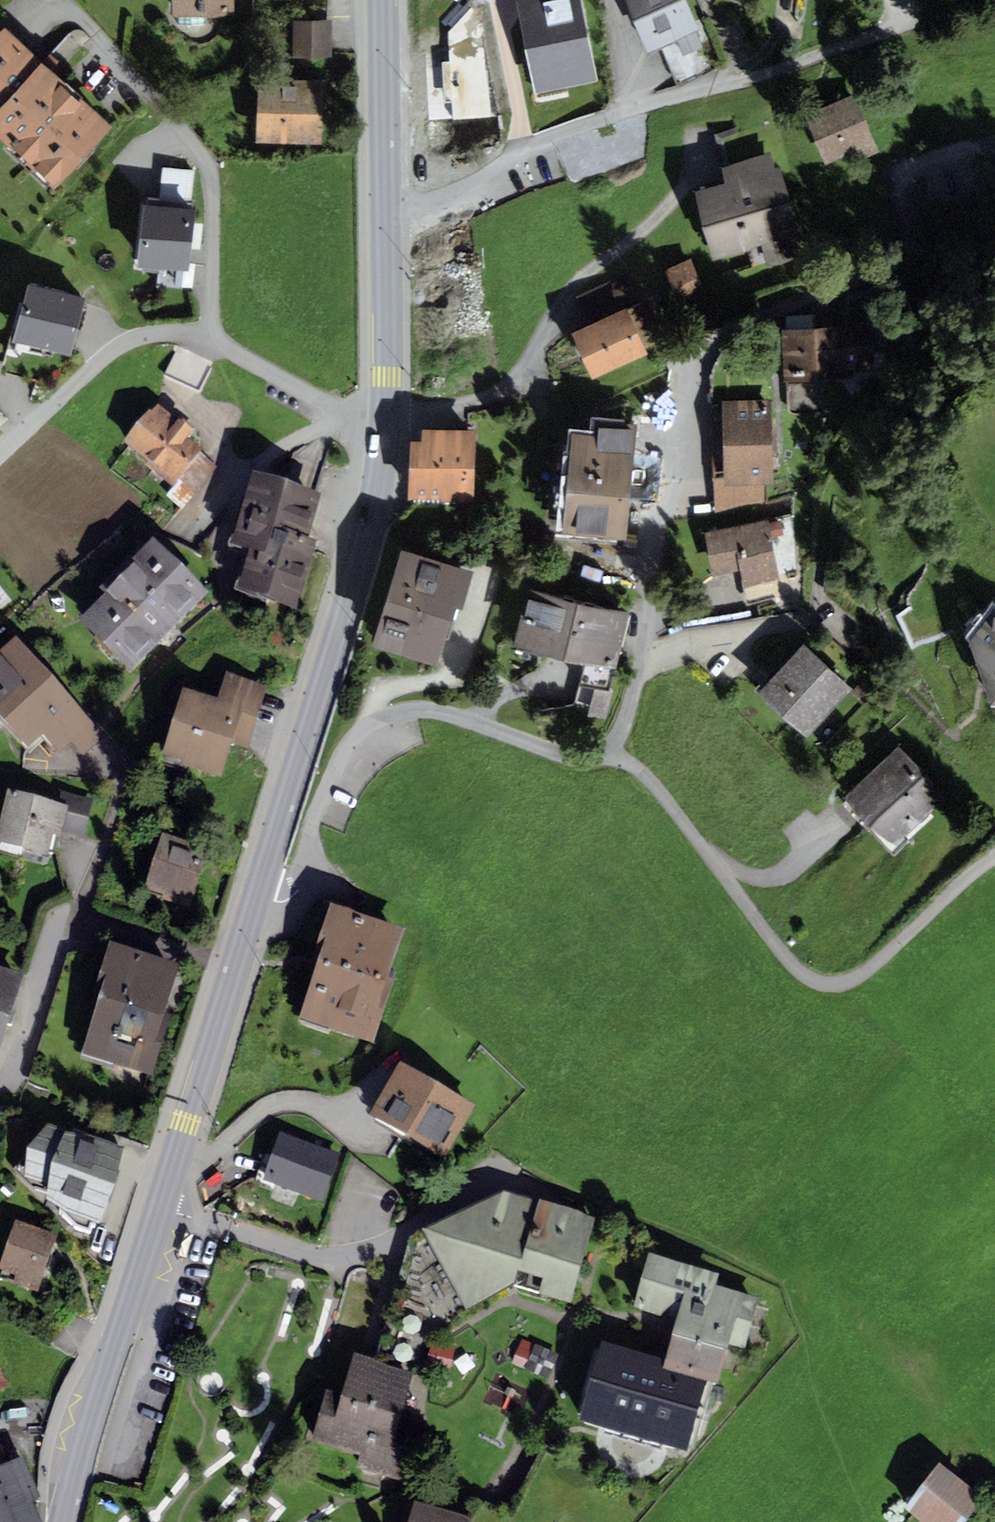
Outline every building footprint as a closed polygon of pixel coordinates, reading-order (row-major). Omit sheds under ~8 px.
[(172,17),(177,17),(177,26),(203,25),(203,16),(233,15),(233,0),(171,0),(172,17)] [(533,91),(594,79),(579,0),(515,0),(533,91)] [(687,0),(627,0),(648,50),(661,45),(678,84),(713,68),(697,30),(700,29),(687,0)] [(332,20),(293,20),(293,57),(331,57),(332,20)] [(0,31),(0,138),(54,189),(112,126),(60,77),(42,61),(5,26),(0,31)] [(50,54),(42,61),(60,77),(67,69),(50,54)] [(325,80),(258,78),(256,141),(324,143),(325,80)] [(854,94),(803,116),(825,165),(859,151),(863,159),(879,152),(854,94)] [(726,183),(695,192),(714,259),(762,246),(768,265),(804,255),(779,165),(788,162),(775,116),(713,133),(726,183)] [(163,167),(159,200),(191,204),(195,170),(163,167)] [(159,200),(144,199),(137,266),(188,271),(195,204),(191,204),(159,200)] [(689,259),(664,270),(678,301),(703,289),(689,259)] [(657,340),(628,274),(581,295),(592,321),(570,330),(592,379),(647,355),(643,346),(657,340)] [(86,296),(28,281),(13,341),(71,356),(86,296)] [(786,329),(780,329),(783,383),(786,382),(787,409),(787,410),(788,411),(788,412),(789,412),(825,411),(824,381),(855,379),(854,370),(874,369),(873,326),(811,329),(811,315),(785,316),(786,329)] [(213,362),(178,347),(164,379),(181,387),(198,394),(213,362)] [(771,400),(721,401),(723,486),(732,486),(733,508),(764,502),(763,484),(773,483),(771,400)] [(156,411),(125,451),(175,490),(168,499),(182,510),(215,468),(188,447),(193,439),(192,438),(196,432),(182,422),(178,428),(156,411)] [(572,433),(563,534),(626,539),(637,424),(594,421),(593,435),(572,433)] [(409,440),(406,499),(472,502),(475,430),(421,428),(421,441),(409,440)] [(283,494),(250,485),(230,561),(248,566),(238,602),(297,618),(316,550),(308,548),(320,504),(314,502),(283,494)] [(768,518),(704,532),(713,576),(740,570),(744,588),(781,580),(768,518)] [(102,608),(79,632),(130,683),(209,604),(153,548),(132,569),(129,566),(94,601),(102,608)] [(403,548),(371,648),(437,669),(456,607),(462,609),(474,570),(403,548)] [(630,612),(527,587),(513,646),(519,647),(517,656),(540,661),(542,653),(585,663),(580,684),(595,687),(611,691),(630,612)] [(970,641),(991,705),(994,705),(994,608),(970,641)] [(803,643),(758,693),(807,737),(852,688),(803,643)] [(0,727),(27,756),(43,741),(59,759),(71,748),(84,761),(105,741),(15,645),(0,660),(0,727)] [(183,696),(162,768),(222,786),(232,749),(248,753),(267,690),(226,678),(218,706),(183,696)] [(611,691),(595,687),(587,716),(605,721),(612,692),(611,691)] [(857,687),(851,693),(862,703),(868,697),(857,687)] [(898,746),(842,798),(869,827),(897,845),(947,799),(898,746)] [(7,799),(0,829),(0,852),(47,863),(52,842),(60,844),(62,836),(83,841),(92,802),(62,795),(58,811),(7,799)] [(163,841),(145,896),(163,902),(161,907),(190,917),(209,856),(163,841)] [(300,1018),(374,1041),(394,979),(389,977),(405,927),(330,903),(316,946),(323,949),(300,1018)] [(102,998),(82,1065),(152,1086),(170,1027),(164,1025),(179,974),(109,953),(96,997),(102,998)] [(0,974),(0,1057),(24,982),(0,974)] [(400,1062),(369,1115),(443,1157),(474,1104),(400,1062)] [(123,1155),(48,1134),(27,1161),(24,1188),(49,1194),(46,1212),(69,1225),(99,1233),(114,1198),(123,1155)] [(279,1134),(262,1185),(325,1206),(342,1156),(279,1134)] [(503,1200),(422,1243),(467,1314),(514,1291),(518,1280),(543,1287),(538,1302),(572,1311),(596,1224),(503,1200)] [(8,1225),(15,1227),(0,1271),(0,1276),(16,1282),(14,1289),(38,1297),(58,1241),(35,1233),(38,1223),(12,1214),(8,1225)] [(193,1239),(186,1237),(178,1258),(185,1260),(193,1239)] [(677,1320),(665,1359),(663,1368),(707,1381),(717,1384),(728,1344),(744,1349),(759,1297),(716,1285),(719,1273),(648,1253),(632,1307),(677,1320)] [(687,1451),(707,1381),(663,1368),(665,1359),(601,1341),(578,1420),(687,1451)] [(522,1342),(512,1366),(549,1382),(559,1357),(522,1342)] [(456,1354),(432,1347),(426,1369),(450,1375),(456,1354)] [(414,1380),(354,1364),(343,1405),(326,1401),(313,1451),(361,1464),(358,1475),(411,1488),(428,1424),(404,1418),(414,1380)] [(0,1369),(0,1393),(10,1387),(0,1369)] [(37,1517),(30,1500),(37,1497),(20,1456),(7,1462),(0,1446),(0,1521),(25,1521),(37,1517)] [(904,1507),(924,1521),(964,1521),(984,1496),(939,1461),(904,1507)] [(413,1507),(409,1521),(469,1521),(413,1507)]
